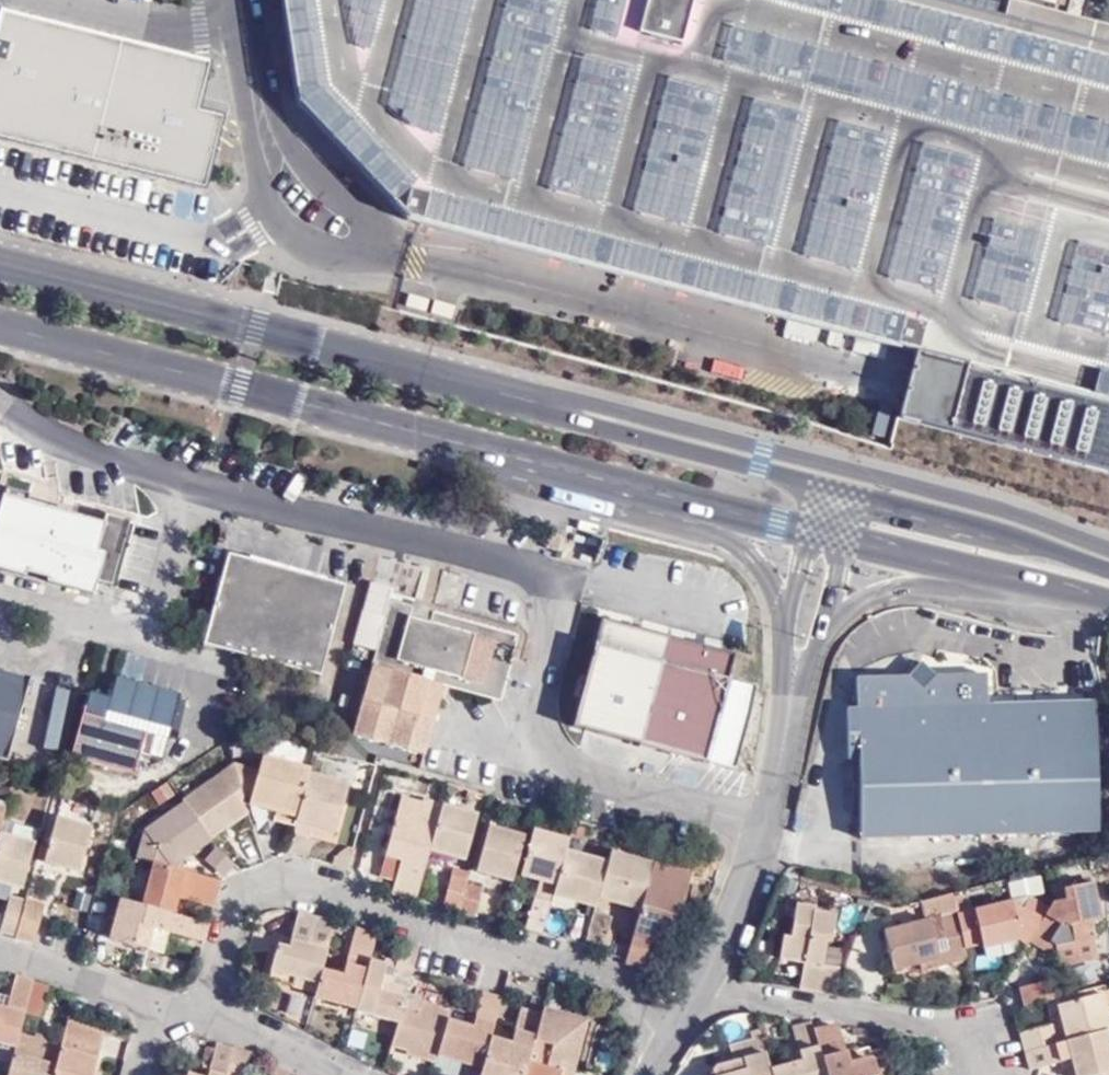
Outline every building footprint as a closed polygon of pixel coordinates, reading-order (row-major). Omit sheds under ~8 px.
[(282,86),(429,235),(911,358),(905,385),(897,417),(1108,471),(1108,30),(990,0),(270,0),(282,86)] [(202,189),(219,117),(195,110),(207,63),(0,10),(0,137),(202,189)] [(48,579),(48,582),(92,595),(95,583),(111,587),(128,523),(104,515),(101,525),(27,504),(30,494),(7,488),(0,513),(0,569),(25,577),(26,572),(48,579)] [(201,647),(265,664),(290,574),(227,557),(201,647)] [(290,574),(265,664),(320,680),(346,590),(290,574)] [(411,755),(447,621),(433,616),(430,627),(410,622),(413,610),(391,605),(353,738),(411,755)] [(430,627),(433,616),(413,610),(410,622),(430,627)] [(519,641),(447,621),(411,755),(425,759),(434,725),(424,722),(429,707),(439,711),(444,696),(441,695),(443,689),(500,706),(519,641)] [(649,752),(679,644),(600,622),(570,730),(649,752)] [(730,658),(679,644),(649,752),(700,766),(730,658)] [(859,842),(1095,837),(1092,708),(984,709),(983,680),(934,681),(919,667),(904,682),(856,683),(857,714),(846,714),(846,765),(858,765),(859,842)] [(0,675),(0,707),(8,677),(0,675)] [(8,677),(0,707),(0,760),(8,762),(30,684),(8,677)] [(109,704),(89,697),(70,761),(135,779),(141,757),(161,763),(179,700),(115,682),(109,704)] [(434,725),(439,711),(429,707),(424,722),(434,725)] [(307,776),(309,771),(262,759),(258,773),(252,798),(249,807),(275,814),(296,819),(307,776)] [(219,774),(247,812),(242,796),(233,767),(232,765),(219,774)] [(252,798),(258,773),(233,767),(242,796),(252,798)] [(207,839),(247,812),(219,774),(181,801),(184,806),(207,839)] [(355,842),(368,794),(307,776),(296,819),(293,829),(291,834),(309,840),(311,834),(313,829),(334,836),(355,842)] [(390,896),(415,903),(428,853),(440,812),(399,800),(383,859),(399,864),(393,885),(390,896)] [(209,842),(207,839),(184,806),(146,831),(138,862),(151,865),(169,870),(209,842)] [(475,820),(440,810),(440,812),(428,853),(464,864),(475,820)] [(293,829),(296,819),(275,814),(273,823),(293,829)] [(78,877),(91,832),(54,821),(42,866),(78,877)] [(332,841),(334,836),(313,829),(311,834),(332,841)] [(510,885),(523,841),(487,831),(475,875),(510,885)] [(563,856),(566,845),(531,835),(519,880),(538,885),(554,889),(563,856)] [(21,891),(34,847),(0,838),(0,885),(21,891)] [(21,891),(28,893),(40,848),(34,847),(21,891)] [(226,881),(235,869),(216,852),(206,863),(226,881)] [(606,866),(563,856),(554,889),(551,899),(573,906),(594,912),(595,903),(606,866)] [(650,869),(608,857),(606,866),(595,903),(637,916),(648,878),(650,869)] [(377,880),(393,885),(399,864),(383,859),(377,880)] [(213,909),(220,884),(169,870),(151,865),(140,906),(171,915),(176,900),(179,890),(187,892),(185,902),(213,909)] [(667,874),(650,869),(648,878),(665,882),(667,874)] [(637,916),(623,965),(639,971),(647,945),(662,949),(668,924),(673,925),(675,914),(678,915),(687,880),(667,874),(665,882),(648,878),(637,916)] [(464,888),(465,883),(450,879),(441,910),(456,915),(464,888)] [(554,889),(538,885),(533,901),(550,906),(551,899),(554,889)] [(481,893),(464,888),(456,915),(473,919),(481,893)] [(1056,915),(1050,909),(1047,914),(1030,941),(1053,953),(1055,965),(1057,971),(1096,963),(1089,928),(1096,926),(1088,889),(1060,896),(1062,906),(1056,915)] [(176,900),(185,902),(187,892),(179,890),(176,900)] [(15,939),(25,903),(9,899),(0,932),(0,934),(15,939)] [(570,916),(573,906),(551,899),(550,906),(548,910),(570,916)] [(962,953),(953,919),(953,918),(949,904),(948,899),(921,907),(925,926),(921,927),(922,932),(909,934),(907,930),(882,936),(891,975),(921,968),(923,977),(951,968),(965,965),(962,953)] [(204,944),(209,926),(171,915),(140,906),(119,901),(108,939),(146,950),(152,930),(168,934),(204,944)] [(550,906),(533,901),(524,933),(541,938),(548,910),(550,906)] [(1010,938),(1025,949),(1026,948),(1030,941),(1047,914),(1027,901),(1019,912),(1008,906),(962,917),(953,919),(962,953),(979,948),(981,953),(1003,946),(1001,941),(1010,938)] [(958,902),(949,904),(953,918),(953,919),(962,917),(958,902)] [(33,945),(41,919),(44,908),(25,903),(15,939),(33,945)] [(796,994),(830,998),(835,985),(836,971),(819,970),(822,946),(827,946),(831,920),(811,918),(812,912),(792,910),(788,941),(780,941),(776,963),(800,967),(796,994)] [(335,926),(297,916),(289,943),(287,951),(276,949),(266,983),(291,990),(294,980),(317,987),(321,973),(335,926)] [(162,954),(168,934),(152,930),(146,950),(162,954)] [(341,979),(321,973),(317,987),(314,995),(313,999),(356,1011),(369,964),(376,938),(354,931),(341,979)] [(1003,946),(1020,958),(1025,949),(1010,938),(1001,941),(1003,946)] [(287,951),(289,943),(278,941),(276,949),(287,951)] [(1026,948),(1055,965),(1053,953),(1030,941),(1026,948)] [(419,949),(400,944),(391,979),(409,985),(419,949)] [(356,1011),(354,1015),(397,1026),(401,1012),(403,1004),(404,1002),(377,995),(384,968),(369,964),(356,1011)] [(17,1037),(23,1014),(32,982),(14,976),(8,999),(0,997),(0,1061),(10,1064),(17,1037)] [(294,980),(291,990),(314,995),(317,987),(294,980)] [(38,1018),(48,987),(32,982),(23,1014),(38,1018)] [(1023,1012),(1041,1007),(1059,1002),(1054,984),(1019,994),(1023,1012)] [(1017,1039),(1022,1057),(1088,1040),(1102,1036),(1105,1035),(1097,1001),(1090,1002),(1089,994),(1059,1002),(1041,1007),(1047,1030),(1017,1039)] [(500,1001),(480,995),(473,1022),(471,1030),(463,1028),(446,1023),(436,1059),(459,1065),(481,1071),(489,1042),(500,1001)] [(419,1007),(403,1004),(401,1012),(417,1016),(419,1007)] [(446,1023),(448,1015),(419,1007),(417,1016),(401,1012),(397,1026),(391,1050),(406,1054),(405,1058),(434,1066),(436,1059),(446,1023)] [(481,1071),(479,1074),(524,1074),(540,1017),(518,1012),(509,1047),(489,1042),(481,1071)] [(540,1017),(524,1074),(561,1074),(563,1067),(572,1070),(583,1033),(558,1026),(560,1017),(542,1012),(540,1017)] [(585,1024),(560,1017),(558,1026),(583,1033),(585,1024)] [(471,1030),(473,1022),(465,1020),(463,1028),(471,1030)] [(98,1054),(93,1053),(99,1033),(67,1023),(59,1049),(52,1074),(92,1074),(98,1054)] [(803,1024),(787,1029),(794,1055),(797,1065),(786,1068),(767,1074),(821,1074),(811,1036),(808,1025),(803,1024)] [(811,1036),(821,1074),(872,1074),(869,1063),(855,1067),(846,1070),(843,1058),(836,1035),(831,1030),(811,1036)] [(98,1054),(103,1035),(99,1033),(93,1053),(98,1054)] [(1102,1036),(1088,1040),(1091,1056),(1106,1052),(1102,1036)] [(59,1049),(17,1037),(10,1064),(7,1074),(52,1074),(59,1049)] [(1027,1074),(1029,1074),(1056,1068),(1066,1065),(1068,1074),(1108,1074),(1108,1064),(1106,1052),(1091,1056),(1088,1040),(1022,1057),(1027,1074)] [(760,1046),(748,1043),(725,1050),(729,1065),(729,1067),(739,1064),(741,1074),(736,1074),(767,1074),(760,1046)] [(216,1044),(214,1051),(208,1049),(203,1067),(210,1068),(208,1074),(226,1074),(233,1049),(216,1044)] [(226,1074),(246,1074),(252,1055),(233,1049),(226,1074)] [(797,1065),(794,1055),(784,1058),(786,1068),(797,1065)] [(852,1055),(843,1058),(846,1070),(855,1067),(852,1055)] [(436,1059),(434,1066),(433,1071),(448,1074),(456,1074),(459,1065),(436,1059)] [(729,1065),(710,1071),(707,1074),(736,1074),(741,1074),(739,1064),(729,1067),(729,1065)] [(1056,1068),(1058,1074),(1065,1074),(1068,1074),(1066,1065),(1056,1068)] [(203,1067),(200,1074),(208,1074),(210,1068),(203,1067)] [(572,1070),(563,1067),(561,1074),(571,1074),(572,1070)]
